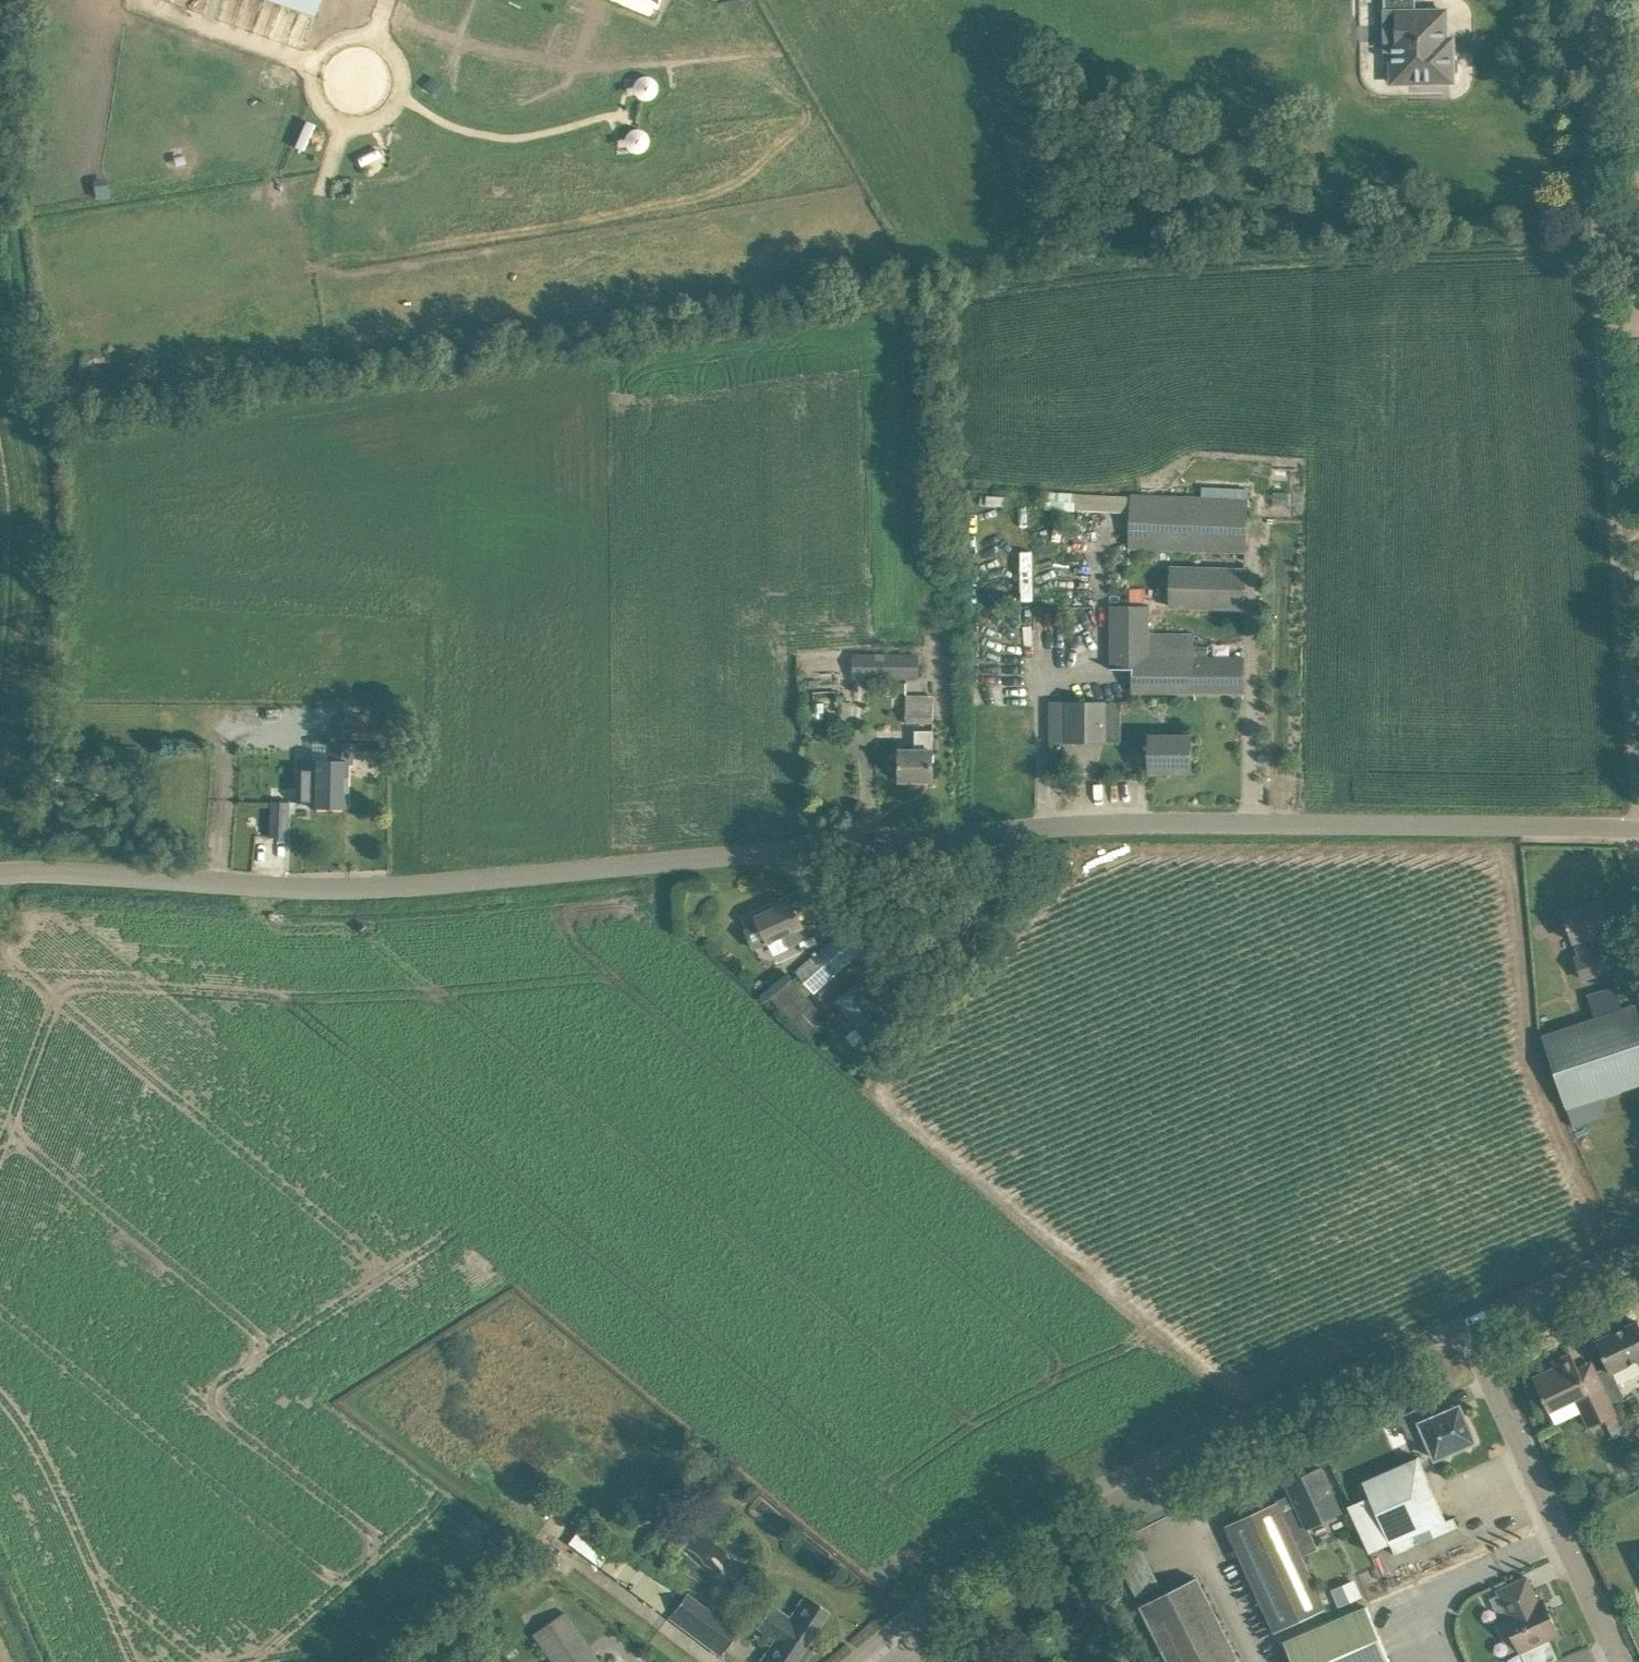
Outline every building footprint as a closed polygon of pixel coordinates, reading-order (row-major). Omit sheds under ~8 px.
[(315,16),(321,0),(270,0),(315,16)] [(1382,9),(1383,52),(1388,52),(1392,52),(1417,75),(1417,85),(1456,84),(1455,51),(1446,51),(1445,37),(1441,37),(1440,8),(1416,9),(1415,0),(1385,0),(1385,9),(1382,9)] [(444,87),(429,75),(422,84),(437,95),(444,87)] [(1377,196),(1377,204),(1398,204),(1398,196),(1377,196)] [(1202,486),(1202,497),(1203,497),(1249,498),(1249,487),(1202,486)] [(1075,510),(1129,510),(1129,548),(1247,552),(1249,498),(1203,497),(1202,497),(1130,494),(1130,495),(1075,494),(1075,510)] [(1170,605),(1244,607),(1245,570),(1170,568),(1170,605)] [(1144,588),(1130,588),(1130,601),(1144,601),(1144,588)] [(1134,669),(1134,692),(1194,692),(1195,657),(1195,634),(1149,634),(1149,607),(1112,607),(1112,669),(1134,669)] [(853,648),(853,678),(919,677),(919,652),(885,652),(885,648),(853,648)] [(1195,657),(1194,692),(1244,692),(1244,657),(1195,657)] [(906,721),(934,722),(934,694),(907,693),(906,721)] [(1049,702),(1049,742),(1104,742),(1104,703),(1070,702),(1049,702)] [(345,713),(344,738),(387,740),(388,715),(345,713)] [(900,780),(934,780),(934,730),(917,729),(917,750),(900,750),(900,780)] [(1150,770),(1192,771),(1192,735),(1150,735),(1150,770)] [(353,764),(354,744),(330,743),(329,762),(316,761),(316,767),(300,767),(298,802),(312,803),(312,806),(347,807),(349,764),(353,764)] [(50,808),(62,810),(64,798),(52,796),(50,808)] [(269,836),(287,837),(288,801),(271,800),(269,836)] [(760,923),(746,929),(756,949),(770,943),(770,944),(781,939),(786,949),(819,934),(803,899),(793,904),(791,900),(757,916),(760,923)] [(1573,944),(1577,943),(1582,957),(1575,960),(1581,978),(1607,970),(1596,934),(1611,929),(1602,899),(1564,911),(1569,925),(1567,925),(1573,944)] [(880,924),(871,931),(880,941),(889,933),(880,924)] [(797,970),(815,991),(865,948),(847,927),(797,970)] [(890,968),(879,976),(888,987),(898,979),(890,968)] [(793,1022),(812,1038),(824,1025),(809,1008),(815,1004),(791,976),(770,995),(793,1022)] [(857,981),(835,1000),(869,1041),(892,1021),(857,981)] [(1567,1108),(1638,1084),(1638,1014),(1636,1004),(1542,1035),(1567,1108)] [(1638,1320),(1596,1340),(1611,1372),(1638,1359),(1638,1360),(1638,1322),(1638,1320)] [(1617,1413),(1605,1390),(1596,1370),(1582,1376),(1571,1352),(1553,1361),(1555,1366),(1534,1376),(1550,1411),(1580,1396),(1593,1425),(1617,1413)] [(1445,1396),(1422,1405),(1400,1415),(1409,1436),(1414,1438),(1427,1433),(1437,1457),(1452,1451),(1456,1449),(1476,1440),(1460,1405),(1451,1409),(1445,1396)] [(1446,1519),(1418,1456),(1364,1480),(1391,1543),(1446,1519)] [(1342,1512),(1330,1486),(1321,1466),(1286,1482),(1302,1517),(1287,1523),(1277,1501),(1226,1524),(1275,1631),(1326,1608),(1300,1551),(1316,1544),(1309,1527),(1342,1512)] [(568,1545),(587,1554),(595,1538),(575,1529),(568,1545)] [(1207,1596),(1197,1576),(1141,1605),(1170,1661),(1240,1661),(1207,1596)] [(1544,1598),(1538,1600),(1527,1576),(1498,1589),(1509,1613),(1504,1616),(1520,1651),(1560,1633),(1544,1598)] [(1337,1604),(1360,1593),(1352,1577),(1329,1589),(1337,1604)] [(737,1630),(733,1635),(684,1598),(688,1593),(687,1592),(668,1616),(720,1655),(738,1630),(737,1630)] [(760,1661),(795,1661),(829,1611),(804,1594),(790,1616),(771,1604),(756,1626),(774,1639),(759,1661),(760,1661)] [(1367,1606),(1285,1641),(1294,1661),(1391,1661),(1367,1606)] [(552,1661),(600,1661),(565,1612),(533,1635),(552,1661)]
